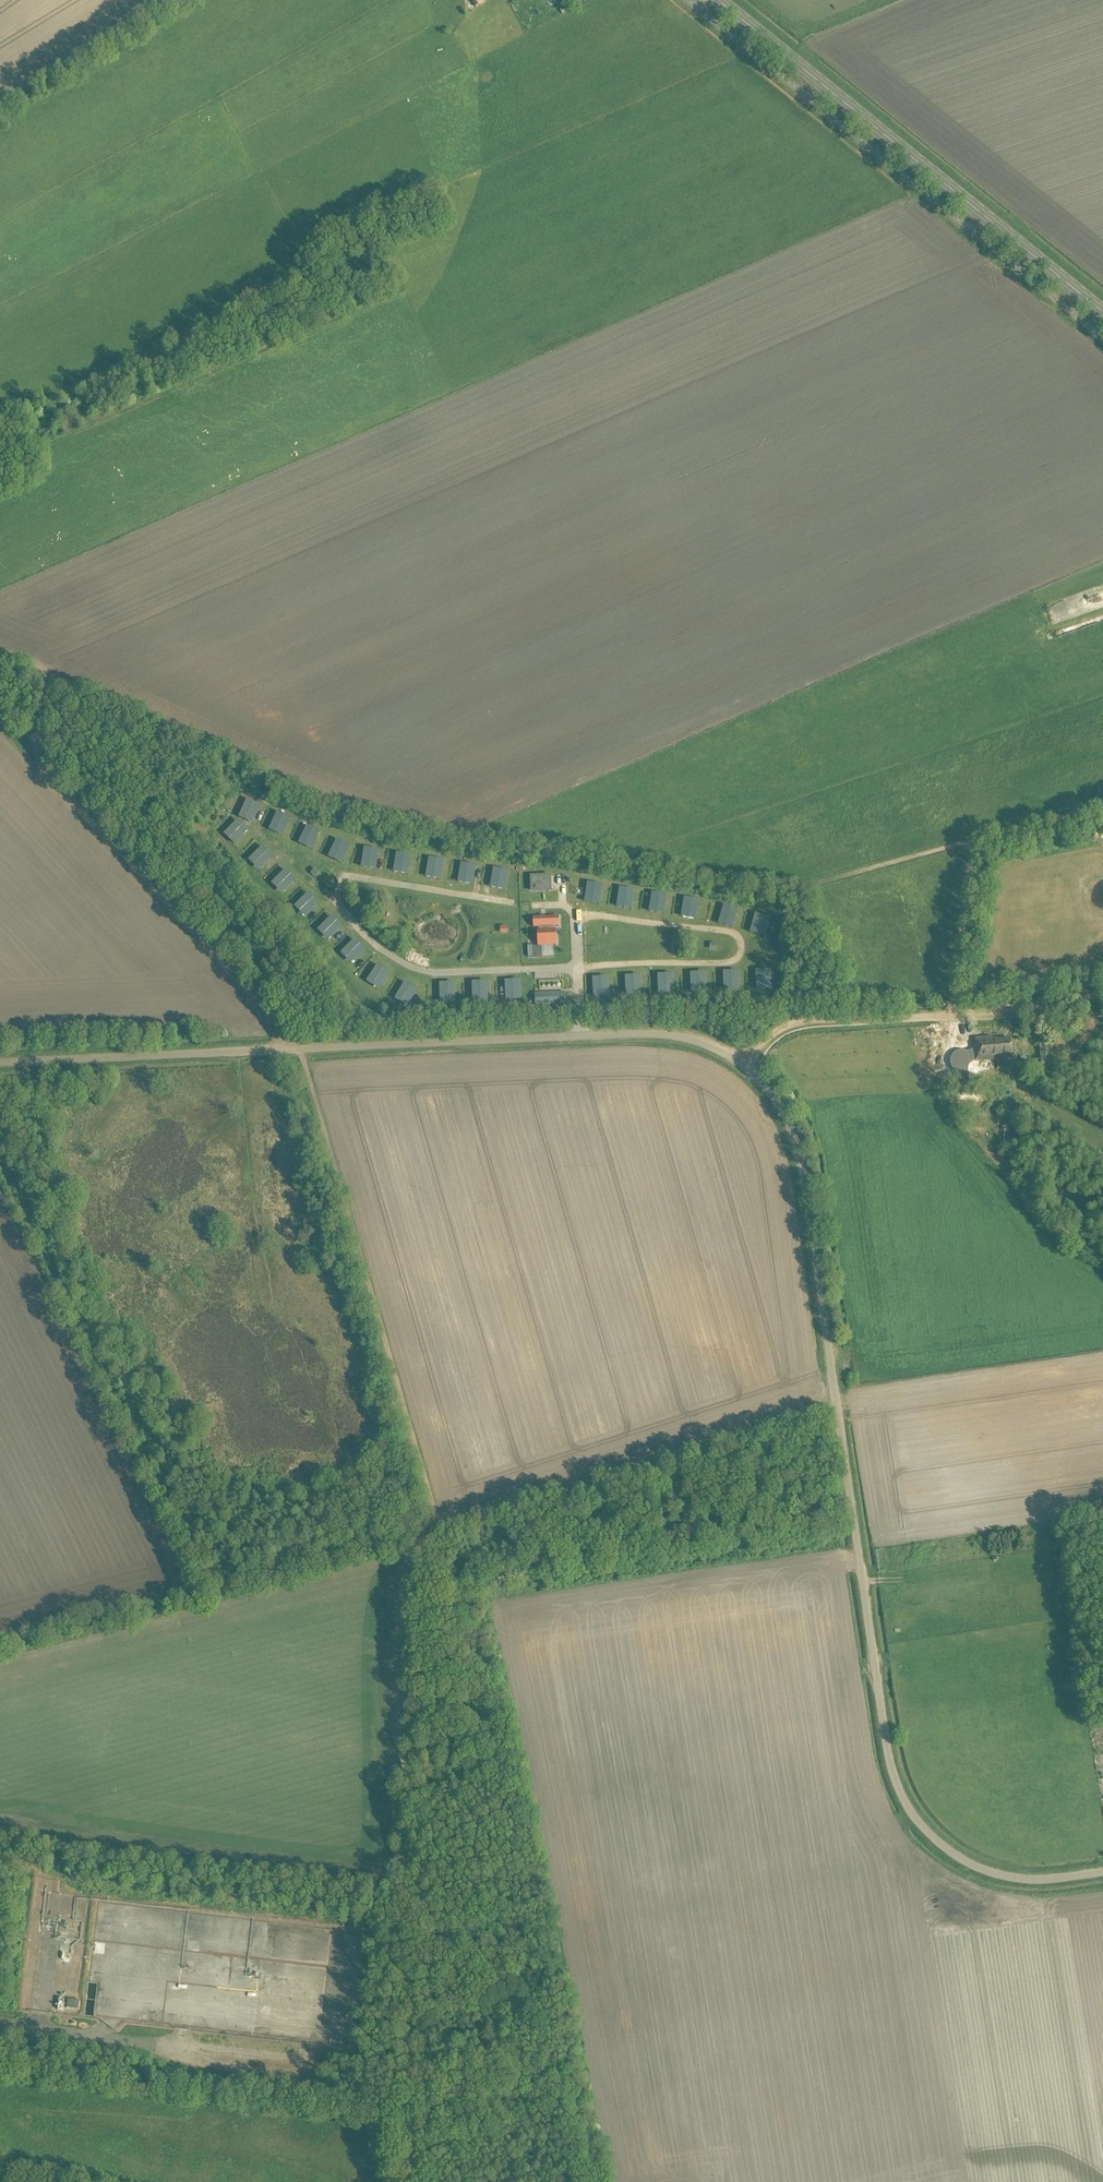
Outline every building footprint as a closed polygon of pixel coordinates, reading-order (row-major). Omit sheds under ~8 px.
[(248,815),(255,818),(260,806),(253,803),(248,815)] [(275,816),(269,829),(284,836),(290,822),(275,816)] [(235,823),(224,833),(235,844),(245,834),(235,823)] [(299,842),(314,849),(320,836),(305,830),(299,842)] [(328,857),(344,863),(349,849),(334,843),(328,857)] [(263,845),(252,856),(263,868),(274,857),(263,845)] [(364,851),(361,866),(377,869),(380,854),(364,851)] [(394,871),(410,873),(411,859),(395,857),(394,871)] [(428,861),(425,876),(441,879),(444,865),(428,861)] [(458,882),(474,884),(476,869),(460,867),(458,882)] [(286,890),(296,880),(286,869),(275,880),(286,890)] [(506,888),(508,875),(499,874),(499,875),(492,874),(491,887),(506,888)] [(532,879),(533,893),(550,893),(550,879),(532,879)] [(584,901),(600,903),(603,889),(587,886),(584,901)] [(297,903),(308,914),(319,903),(308,892),(297,903)] [(617,905),(632,908),(635,894),(619,892),(617,905)] [(651,897),(649,910),(664,913),(667,900),(651,897)] [(682,917),(698,917),(698,903),(682,902),(682,917)] [(733,927),(737,913),(723,909),(719,922),(733,927)] [(321,926),(331,937),(342,927),(332,916),(321,926)] [(533,947),(528,947),(529,958),(534,958),(542,958),(553,957),(553,948),(553,946),(557,946),(557,930),(555,930),(554,927),(560,927),(559,918),(534,919),(534,928),(539,928),(539,931),(538,931),(538,947),(537,947),(533,947)] [(753,918),(750,932),(763,934),(766,921),(753,918)] [(355,961),(366,950),(355,939),(344,949),(355,961)] [(369,977),(383,986),(390,973),(376,965),(369,977)] [(756,984),(768,984),(768,970),(756,970),(756,984)] [(739,985),(738,971),(724,972),(724,986),(739,985)] [(707,972),(691,972),(691,987),(706,987),(707,972)] [(658,975),(659,991),(674,990),(673,974),(658,975)] [(641,975),(625,976),(626,991),(641,990),(641,975)] [(609,991),(608,976),(593,977),(593,992),(609,991)] [(506,995),(520,994),(519,980),(505,980),(506,995)] [(473,996),(488,995),(488,981),(472,982),(473,996)] [(404,982),(397,994),(410,1002),(418,990),(404,982)] [(440,997),(455,996),(455,982),(440,983),(440,997)] [(558,993),(535,994),(535,1004),(558,1003),(558,993)] [(996,1059),(1012,1058),(1011,1039),(992,1041),(991,1038),(974,1040),(976,1062),(996,1061),(996,1059)] [(1073,1671),(1079,1670),(1077,1652),(1071,1653),(1073,1671)] [(79,2001),(68,2000),(67,2008),(79,2010),(79,2001)]
